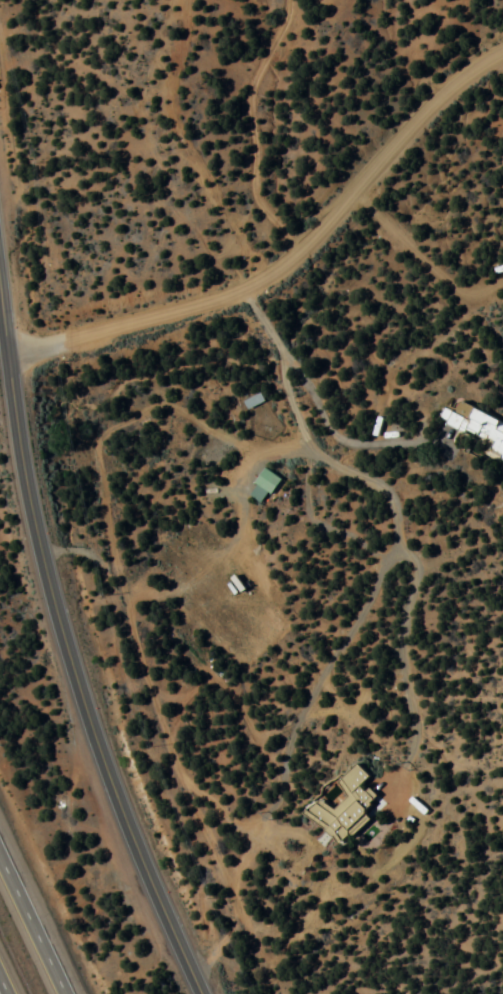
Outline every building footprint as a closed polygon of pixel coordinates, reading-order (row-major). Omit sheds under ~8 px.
[(478,402),(502,414),(502,447),(495,443),(500,438),(448,412),(452,404),(472,414),(478,402)] [(281,481),(264,468),(253,483),(270,496),(281,481)] [(303,801),(323,790),(337,800),(352,787),(343,775),(362,758),(377,769),(365,778),(369,786),(374,780),(383,791),(368,807),(376,814),(344,836),(303,801)]
